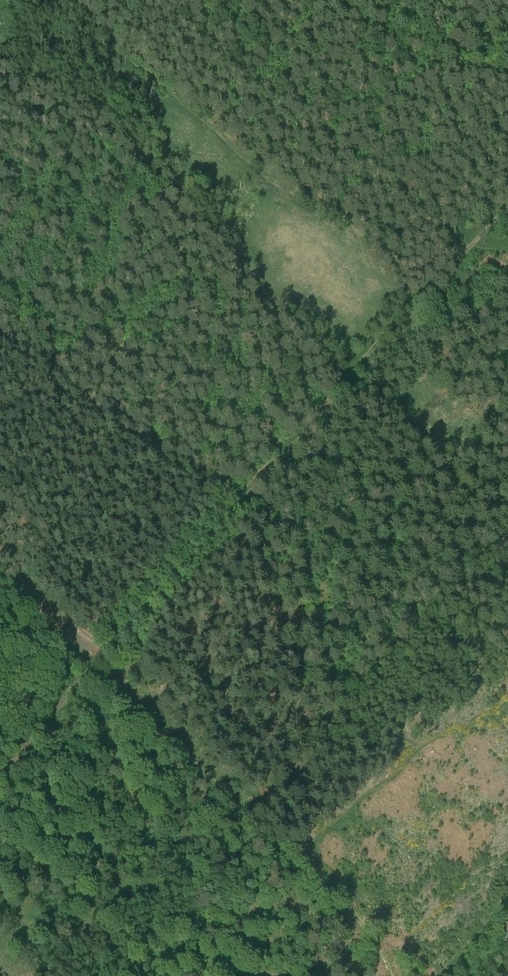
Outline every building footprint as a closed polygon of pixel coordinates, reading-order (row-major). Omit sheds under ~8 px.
[(498,931),(503,935),(507,940),(507,919),(498,931)]
